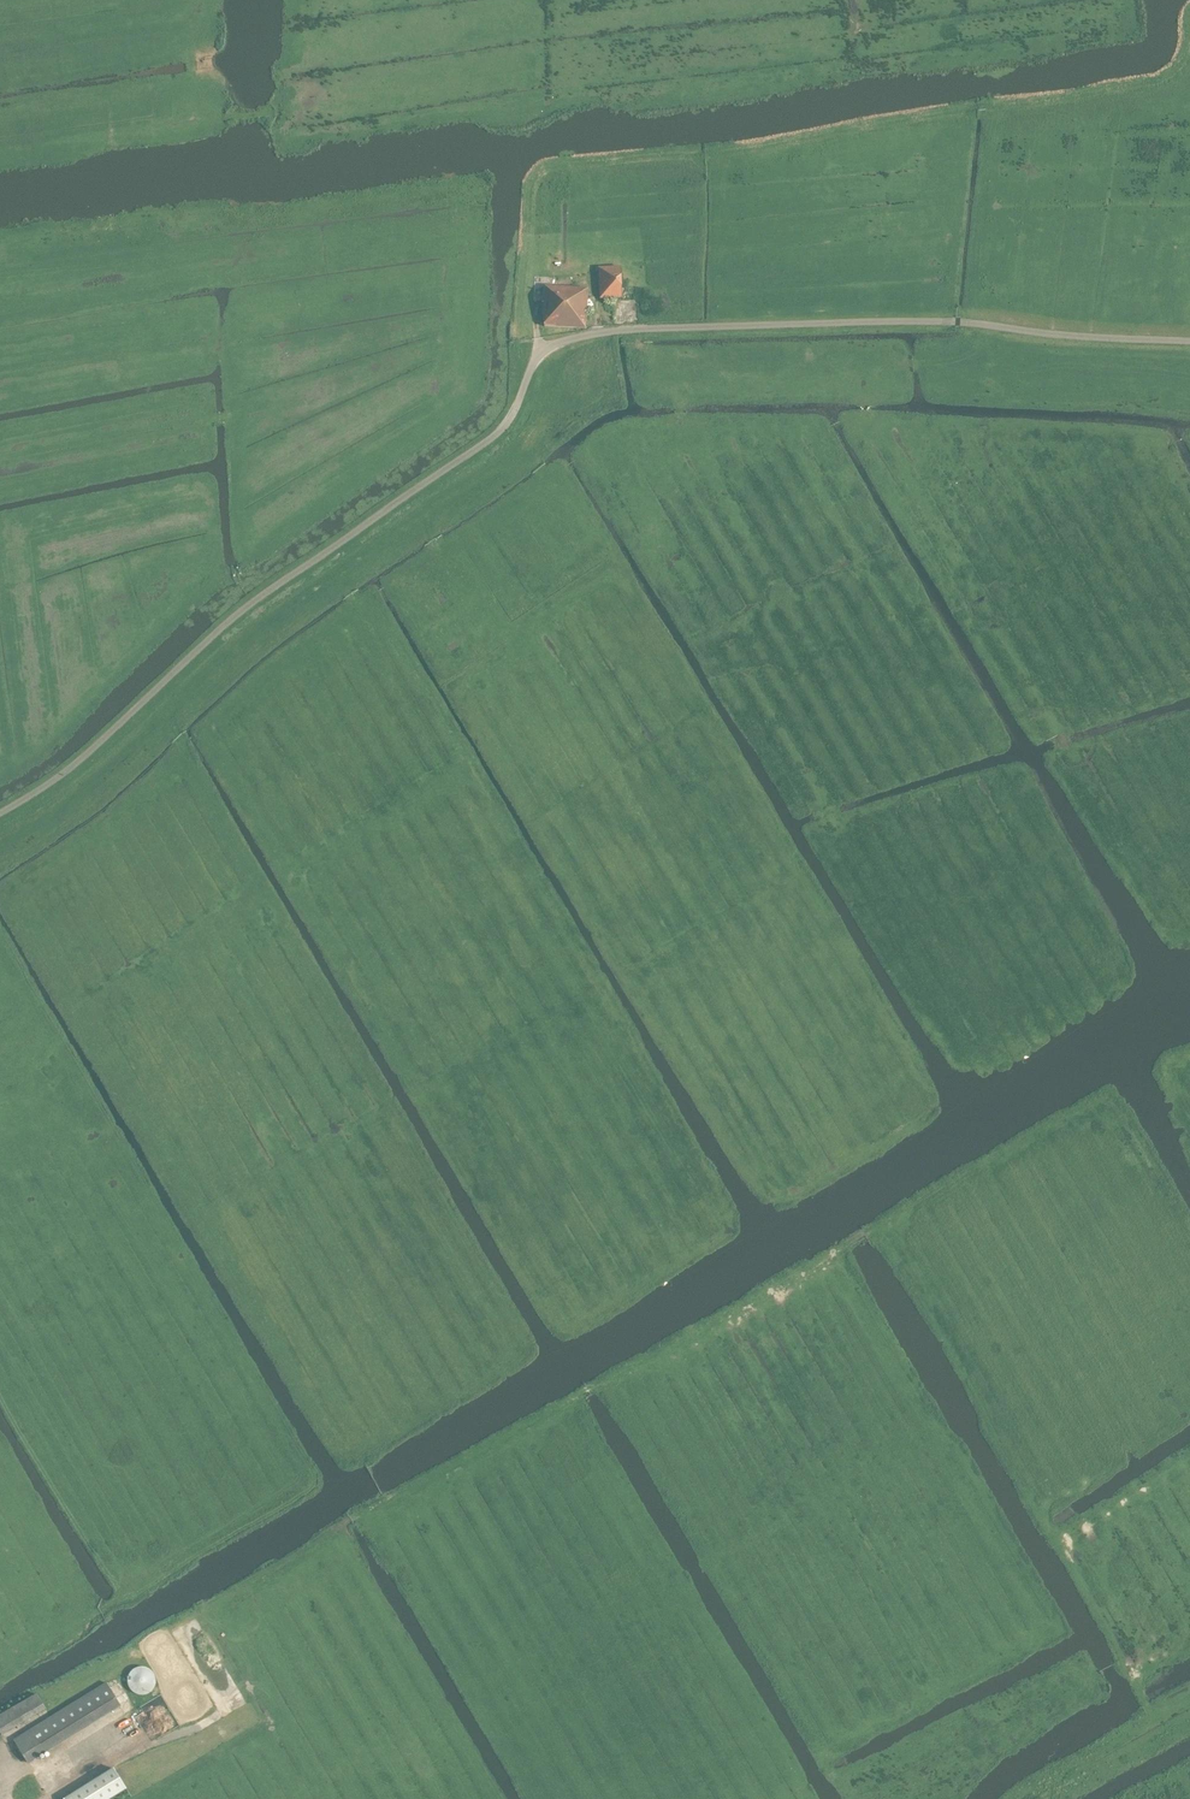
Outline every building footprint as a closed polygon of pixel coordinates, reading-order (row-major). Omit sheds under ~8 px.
[(620,266),(598,268),(600,298),(622,297),(620,266)] [(587,310),(594,310),(595,298),(587,298),(588,288),(544,285),(543,326),(586,328),(587,310)] [(155,1680),(155,1679),(154,1675),(152,1671),(150,1668),(148,1667),(146,1666),(143,1666),(140,1666),(137,1666),(134,1668),(132,1669),(129,1674),(128,1676),(128,1679),(128,1682),(129,1684),(130,1686),(132,1689),(136,1692),(138,1693),(141,1693),(144,1693),(147,1692),(150,1690),(153,1687),(154,1685),(155,1680)] [(27,1762),(120,1704),(107,1683),(14,1740),(27,1762)] [(46,1709),(37,1694),(0,1716),(0,1733),(1,1735),(46,1709)] [(126,1788),(113,1768),(64,1798),(109,1798),(126,1788)]
